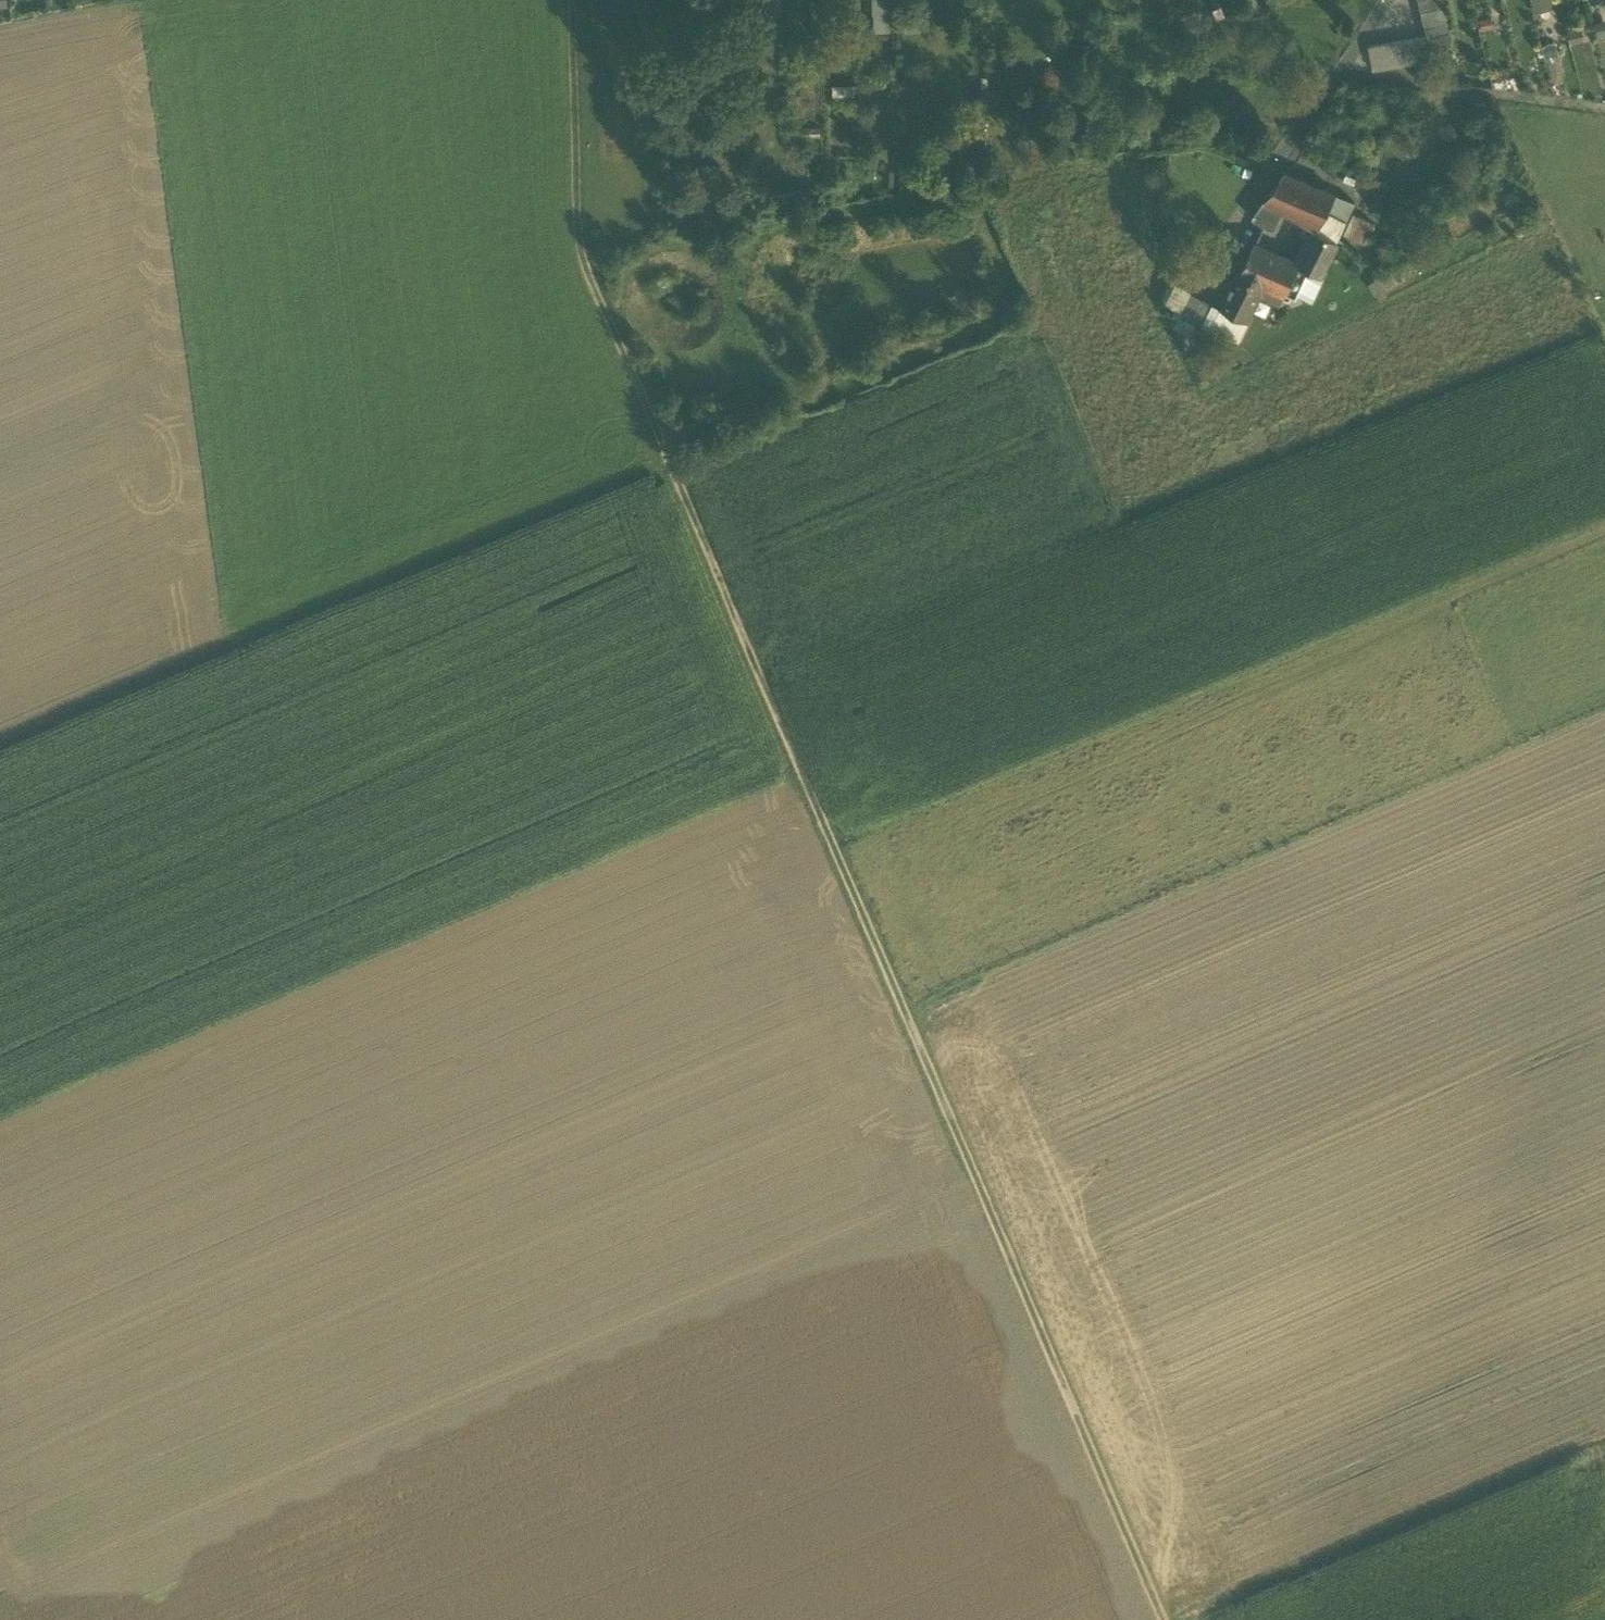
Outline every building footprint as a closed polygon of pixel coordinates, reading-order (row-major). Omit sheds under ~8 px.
[(1418,0),(1421,12),(1445,7),(1444,0),(1418,0)] [(1551,7),(1550,0),(1530,0),(1532,10),(1551,7)] [(1445,7),(1421,12),(1423,25),(1448,19),(1445,7)] [(1448,19),(1423,25),(1426,37),(1451,31),(1448,19)] [(1193,33),(1194,46),(1214,45),(1213,32),(1193,33)] [(1426,37),(1369,45),(1373,71),(1430,63),(1426,37)] [(1283,211),(1316,229),(1326,212),(1337,194),(1284,172),(1264,200),(1283,211)] [(1347,198),(1337,194),(1326,212),(1338,217),(1347,198)] [(1283,211),(1264,200),(1252,217),(1262,226),(1272,229),(1283,211)] [(1373,223),(1354,214),(1344,234),(1364,243),(1373,223)] [(1338,241),(1316,229),(1296,265),(1320,276),(1338,241)] [(1254,245),(1240,273),(1285,293),(1295,297),(1296,295),(1312,302),(1324,277),(1320,276),(1296,265),(1254,245)] [(1389,272),(1369,284),(1376,294),(1395,281),(1389,272)] [(1285,293),(1240,273),(1236,282),(1232,280),(1212,321),(1242,335),(1261,295),(1280,303),(1285,293)] [(1189,293),(1178,317),(1201,327),(1212,303),(1189,293)]
